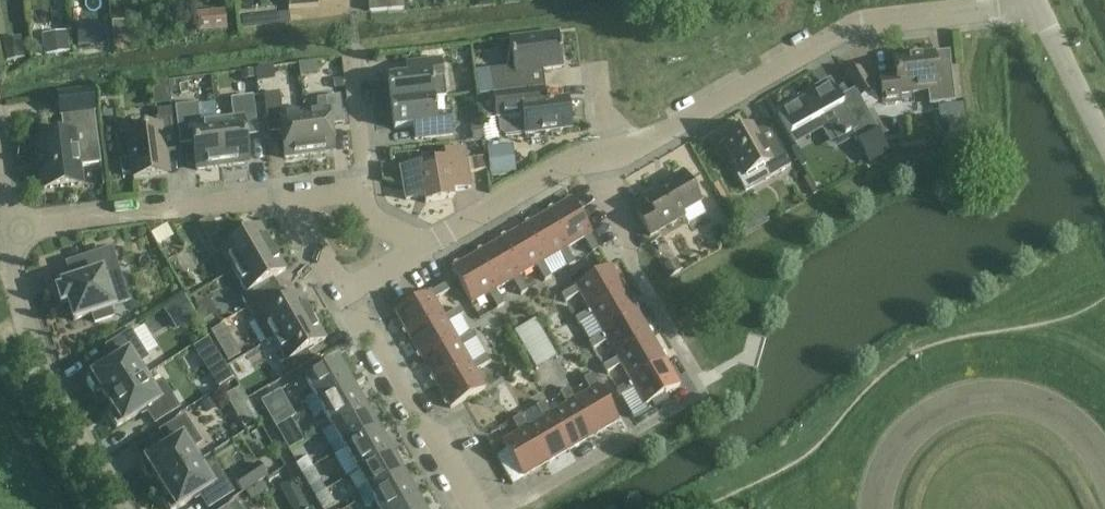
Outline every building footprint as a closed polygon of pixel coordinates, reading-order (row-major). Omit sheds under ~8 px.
[(287,10),(317,7),(316,0),(287,0),(287,10)] [(198,33),(228,29),(226,9),(195,13),(198,33)] [(43,33),(44,54),(70,53),(69,32),(43,33)] [(490,70),(493,94),(533,89),(531,72),(562,68),(558,35),(509,41),(511,54),(507,54),(505,69),(490,70)] [(876,79),(881,108),(902,105),(901,94),(927,91),(929,105),(955,102),(952,71),(936,73),(934,53),(893,58),(895,77),(876,79)] [(391,104),(434,99),(432,80),(442,78),(440,61),(405,65),(407,77),(388,80),(391,104)] [(857,65),(845,72),(860,99),(873,92),(857,65)] [(490,70),(475,72),(478,96),(480,96),(493,94),(490,70)] [(830,85),(816,93),(814,89),(799,98),(801,102),(778,115),(796,146),(826,129),(834,144),(856,132),(830,85)] [(546,102),(544,88),(533,89),(493,94),(480,96),(482,119),(494,118),(495,119),(497,119),(499,133),(505,138),(570,129),(566,99),(546,102)] [(44,189),(81,185),(79,167),(100,164),(91,91),(58,95),(60,116),(68,115),(70,134),(38,138),(44,189)] [(309,156),(304,112),(282,115),(279,93),(263,95),(268,135),(281,133),(284,159),(309,156)] [(325,110),(304,112),(309,156),(334,152),(331,126),(344,124),(340,96),(324,98),(325,110)] [(230,100),(232,119),(216,121),(222,167),(248,164),(245,138),(257,136),(253,97),(230,100)] [(394,129),(413,127),(414,140),(451,135),(448,116),(436,117),(434,99),(391,104),(394,129)] [(222,167),(216,121),(198,124),(197,103),(175,107),(179,145),(192,143),(196,171),(222,167)] [(171,108),(156,110),(157,118),(172,116),(171,108)] [(157,118),(158,127),(129,131),(132,158),(120,160),(122,175),(133,174),(133,178),(166,174),(163,151),(176,150),(172,116),(157,118)] [(948,121),(950,144),(968,142),(965,119),(948,121)] [(764,146),(755,131),(752,125),(722,142),(743,178),(763,166),(769,178),(790,167),(775,139),(764,146)] [(874,127),(854,138),(869,164),(889,153),(874,127)] [(513,143),(488,146),(492,175),(516,172),(513,143)] [(471,189),(468,174),(486,171),(483,156),(466,160),(464,151),(444,154),(445,161),(433,163),(434,169),(421,172),(419,165),(400,169),(405,200),(424,197),(425,203),(453,198),(452,192),(471,189)] [(644,200),(647,205),(635,212),(650,238),(662,231),(661,229),(683,217),(682,213),(700,203),(683,173),(665,184),(667,187),(644,200)] [(547,213),(567,249),(583,240),(591,254),(599,249),(590,235),(592,234),(571,199),(547,213)] [(567,249),(547,213),(523,227),(543,263),(560,253),(568,267),(575,263),(567,249)] [(756,229),(749,217),(738,224),(744,235),(756,229)] [(215,253),(221,250),(233,271),(273,249),(260,226),(247,233),(240,222),(208,240),(215,253)] [(543,263),(523,227),(499,241),(520,276),(536,267),(544,281),(551,277),(543,263)] [(520,276),(499,241),(475,255),(496,290),(512,281),(520,295),(527,291),(519,277),(520,276)] [(238,296),(246,309),(279,290),(272,278),(285,270),(273,249),(233,271),(245,291),(238,296)] [(120,279),(110,250),(81,260),(86,276),(62,285),(63,288),(56,290),(61,305),(68,303),(74,321),(92,315),(95,323),(112,317),(110,309),(114,307),(106,284),(120,279)] [(496,290),(475,255),(450,269),(471,305),(488,295),(497,309),(504,305),(495,290),(496,290)] [(564,303),(579,294),(589,310),(624,290),(609,265),(575,286),(575,287),(560,296),(564,303)] [(409,336),(444,316),(434,300),(449,292),(445,285),(430,293),(429,292),(394,312),(409,336)] [(273,339),(312,317),(299,294),(285,302),(279,290),(246,309),(254,323),(267,344),(273,339)] [(624,290),(589,310),(589,311),(574,319),(578,326),(593,318),(603,334),(638,314),(624,290)] [(178,327),(195,314),(181,296),(164,309),(178,327)] [(444,316),(409,336),(422,360),(457,340),(448,324),(463,316),(459,308),(444,317),(444,316)] [(638,314),(603,334),(603,335),(588,343),(592,350),(607,341),(617,358),(652,338),(638,314)] [(312,317),(273,339),(285,361),(279,364),(287,377),(313,362),(306,350),(325,339),(312,317)] [(513,332),(535,369),(557,356),(535,319),(513,332)] [(457,340),(422,360),(436,384),(471,364),(462,348),(477,339),(472,332),(458,341),(457,340)] [(107,400),(145,376),(137,363),(145,358),(130,334),(107,348),(116,361),(85,380),(94,394),(101,390),(107,400)] [(220,388),(234,378),(208,338),(194,347),(220,388)] [(617,358),(602,367),(606,374),(621,365),(631,382),(666,361),(652,338),(617,358)] [(471,364),(436,384),(450,409),(485,388),(476,372),(490,363),(486,356),(471,364)] [(304,400),(309,409),(351,384),(338,361),(305,380),(314,395),(304,400)] [(666,361),(631,382),(616,390),(620,397),(635,389),(645,406),(680,386),(666,361)] [(574,401),(594,435),(619,421),(592,374),(583,379),(590,392),(575,400),(574,401)] [(145,376),(107,400),(113,410),(107,414),(116,429),(146,409),(155,422),(177,408),(161,384),(153,389),(145,376)] [(331,426),(364,407),(351,384),(309,409),(313,418),(323,412),(330,424),(331,426)] [(574,401),(575,400),(568,388),(559,393),(566,405),(551,414),(550,414),(570,449),(594,435),(574,401)] [(260,402),(268,417),(279,410),(271,396),(260,402)] [(550,414),(551,414),(544,402),(535,407),(542,419),(527,428),(526,428),(546,463),(570,449),(550,414)] [(334,455),(377,430),(364,407),(331,426),(330,424),(329,426),(338,443),(330,447),(334,455)] [(526,428),(527,428),(520,416),(512,421),(518,433),(502,442),(507,451),(497,457),(512,485),(523,479),(522,477),(546,463),(526,428)] [(161,485),(199,461),(191,448),(199,443),(183,419),(161,433),(169,445),(139,465),(148,479),(154,475),(161,485)] [(275,429),(284,443),(295,437),(286,422),(275,429)] [(339,463),(349,457),(357,471),(390,453),(377,430),(334,455),(339,463)] [(357,491),(361,499),(403,475),(390,453),(357,471),(366,486),(357,491)] [(199,461),(161,485),(167,495),(160,499),(167,508),(177,508),(200,494),(208,507),(230,493),(215,468),(207,474),(199,461)] [(258,464),(233,480),(242,494),(267,479),(258,464)] [(301,474),(309,488),(320,482),(312,468),(301,474)] [(379,508),(397,508),(416,498),(403,475),(361,499),(366,508),(375,502),(379,508)] [(322,508),(326,508),(333,504),(325,490),(314,497),(322,508)] [(416,498),(397,508),(423,508),(416,498)]
